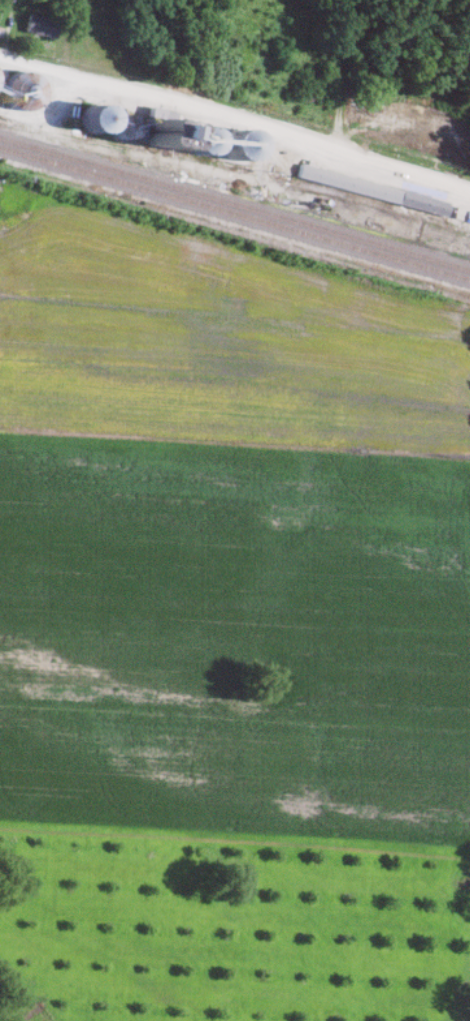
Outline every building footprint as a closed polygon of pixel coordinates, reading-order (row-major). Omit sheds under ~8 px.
[(47,38),(51,19),(28,15),(25,33),(47,38)] [(41,82),(16,70),(1,102),(26,114),(41,82)] [(80,122),(94,135),(109,119),(95,106),(80,122)] [(295,180),(446,216),(449,202),(298,165),(295,180)]
